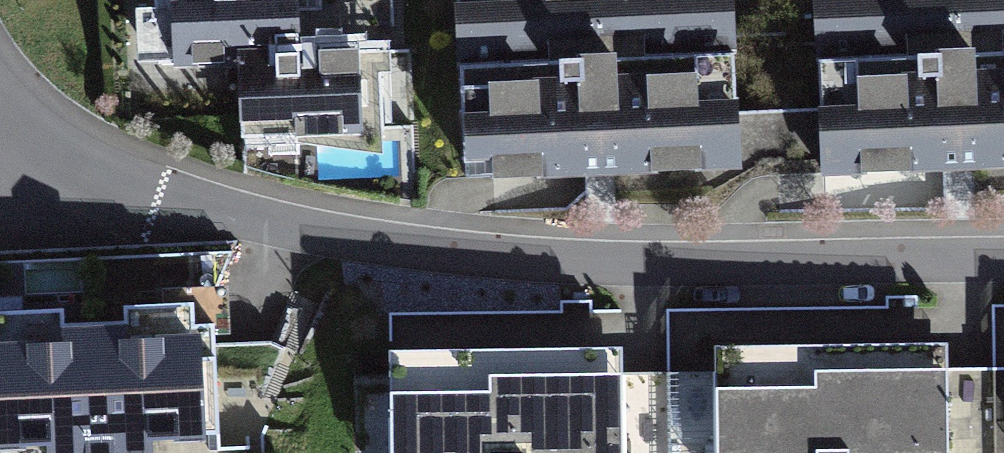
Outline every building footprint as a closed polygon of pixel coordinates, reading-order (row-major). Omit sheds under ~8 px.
[(247,81),(380,76),(377,0),(317,0),(158,6),(161,84),(247,81)] [(1003,176),(1003,9),(830,17),(838,184),(1003,176)] [(476,193),(748,180),(741,13),(468,26),(476,193)] [(382,144),(380,76),(247,81),(249,149),(382,144)] [(670,318),(670,356),(710,357),(711,341),(812,343),(813,321),(670,318)] [(217,322),(0,325),(0,452),(219,452),(217,322)] [(956,356),(731,359),(732,452),(957,452),(956,356)] [(630,361),(405,363),(407,452),(632,452),(630,361)]
